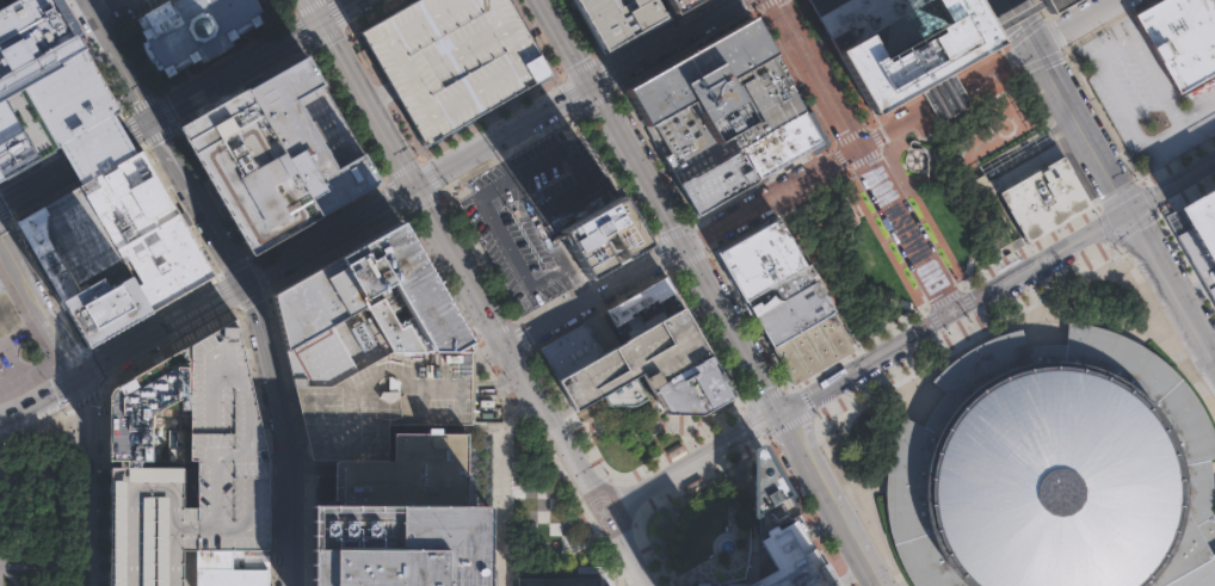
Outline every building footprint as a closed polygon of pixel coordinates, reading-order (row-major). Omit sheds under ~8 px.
[(0,7),(0,182),(57,149),(19,84),(81,48),(84,47),(57,0),(12,0),(0,7)] [(132,18),(165,0),(168,0),(169,1),(172,0),(256,0),(263,12),(257,16),(261,25),(230,42),(232,45),(198,63),(197,61),(165,78),(160,68),(154,72),(137,42),(144,38),(132,18)] [(504,0),(413,0),(354,33),(387,91),(419,148),(547,75),(504,0)] [(599,56),(567,0),(648,0),(660,20),(599,56)] [(660,20),(648,0),(696,0),(660,20)] [(881,111),(815,0),(977,0),(1001,41),(881,111)] [(1042,16),(1034,0),(1070,0),(1042,16)] [(1130,16),(1157,0),(1204,0),(1209,8),(1214,19),(1214,73),(1177,95),(1145,41),(1130,16)] [(802,113),(741,148),(738,150),(677,185),(621,87),(746,16),(766,50),(802,113)] [(79,187),(68,168),(57,149),(19,84),(81,48),(212,278),(150,314),(122,264),(79,187)] [(377,180),(251,252),(179,125),(304,54),(377,180)] [(820,143),(759,179),(741,148),(802,113),(818,140),(820,143)] [(755,183),(696,217),(692,211),(677,185),(738,150),(755,183)] [(1088,205),(1022,243),(994,195),(1060,156),(1088,205)] [(1176,208),(1214,186),(1214,279),(1176,208)] [(16,223),(79,187),(122,264),(150,314),(88,350),(16,223)] [(554,232),(617,197),(644,245),(578,282),(554,239),(557,238),(554,232)] [(813,283),(754,316),(752,317),(716,254),(776,220),(813,283)] [(470,347),(394,347),(343,253),(401,221),(470,347)] [(285,353),(270,294),(343,253),(371,308),(394,347),(343,376),(291,375),(285,353)] [(615,327),(605,310),(664,277),(672,292),(615,327)] [(851,350),(792,383),(754,316),(813,283),(851,350)] [(623,341),(615,327),(672,292),(681,308),(623,341)] [(556,380),(600,354),(617,345),(619,344),(623,341),(681,308),(685,315),(699,340),(709,357),(647,393),(637,376),(603,395),(574,412),(572,408),(556,380)] [(582,322),(598,314),(599,313),(617,345),(600,354),(582,322)] [(267,457),(235,314),(210,328),(191,340),(189,457),(196,457),(196,504),(180,504),(180,549),(187,549),(196,549),(234,549),(269,549),(267,479),(267,457)] [(556,380),(538,348),(582,322),(600,354),(556,380)] [(1213,426),(1214,434),(1214,459),(1211,459),(1213,476),(1214,494),(1211,517),(1214,515),(1214,585),(916,585),(909,576),(902,563),(896,548),(892,531),(888,513),(887,494),(888,475),(890,457),(894,443),(899,427),(905,414),(925,424),(932,412),(940,400),(948,390),(933,378),(948,365),(960,356),(974,346),(989,339),(1005,333),(1024,328),(1028,346),(1068,344),(1069,323),(1096,327),(1133,340),(1140,344),(1160,357),(1183,377),(1198,400),(1213,426)] [(110,457),(117,457),(138,457),(153,457),(154,413),(189,412),(191,352),(191,340),(117,381),(112,384),(110,390),(110,395),(110,457)] [(313,463),(291,375),(343,376),(394,347),(470,347),(470,363),(470,422),(384,422),(384,463),(329,462),(313,463)] [(647,393),(648,396),(660,418),(697,420),(733,397),(709,357),(647,393)] [(603,395),(609,406),(633,406),(648,396),(647,393),(637,376),(603,395)] [(491,505),(490,585),(315,585),(315,495),(329,495),(329,462),(384,463),(390,463),(390,433),(468,433),(468,504),(491,505)] [(796,516),(751,542),(750,454),(750,451),(752,449),(754,448),(757,446),(759,448),(761,449),(763,450),(772,470),(796,516)] [(180,549),(180,585),(110,585),(111,464),(117,464),(138,464),(181,464),(180,504),(180,549)] [(831,581),(823,585),(750,585),(775,572),(758,542),(795,520),(831,581)] [(269,568),(234,568),(234,549),(196,549),(196,585),(269,585),(269,568)] [(243,554),(270,554),(270,567),(243,567),(243,554)] [(599,578),(599,585),(512,585),(512,578),(518,579),(518,576),(599,578)]
